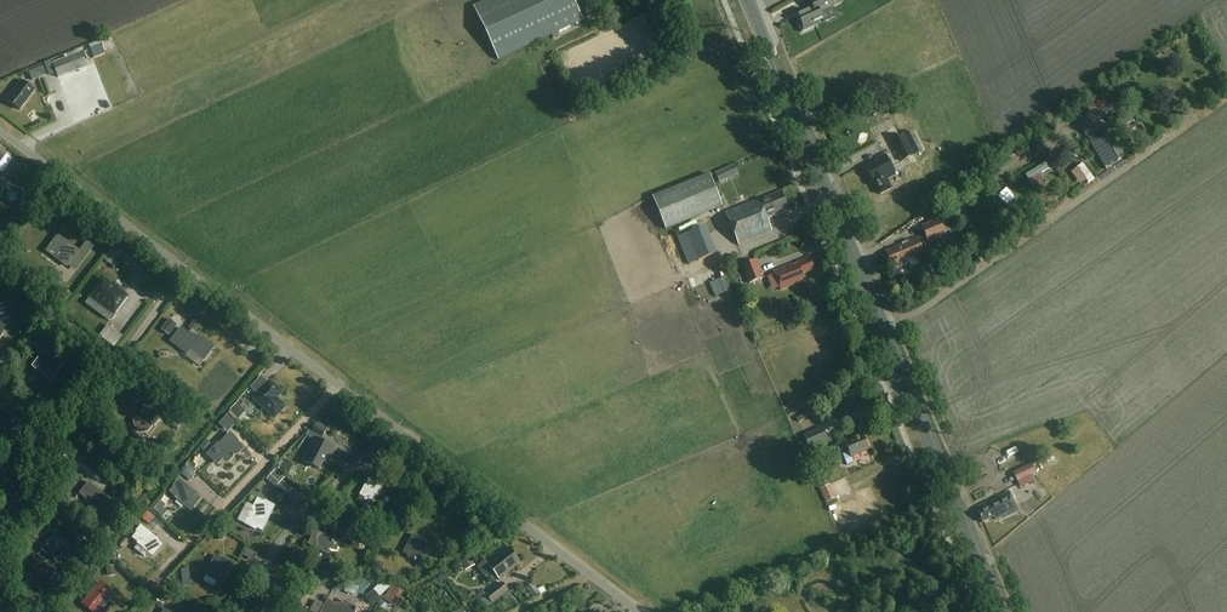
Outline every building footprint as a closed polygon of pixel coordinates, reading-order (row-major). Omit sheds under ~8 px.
[(573,0),(485,0),(473,6),(498,60),(583,21),(573,0)] [(843,0),(812,0),(815,8),(798,15),(800,20),(797,22),(801,32),(815,26),(814,23),(824,19),(821,13),(844,4),(843,0)] [(87,66),(81,52),(53,63),(58,77),(87,66)] [(44,75),(40,66),(27,70),(30,80),(44,75)] [(44,83),(55,106),(63,102),(52,79),(44,83)] [(34,90),(20,80),(6,100),(20,110),(34,90)] [(903,134),(892,139),(903,161),(914,156),(903,134)] [(877,160),(865,166),(879,194),(891,188),(887,179),(897,174),(886,153),(876,158),(877,160)] [(723,207),(710,173),(653,196),(666,230),(723,207)] [(907,191),(910,198),(919,194),(917,187),(907,191)] [(789,210),(781,190),(725,213),(738,245),(772,232),(767,218),(789,210)] [(945,235),(938,219),(921,226),(928,242),(945,235)] [(716,253),(706,226),(679,235),(689,263),(716,253)] [(58,234),(46,251),(68,268),(69,266),(76,271),(95,247),(87,241),(80,251),(58,234)] [(923,253),(917,238),(884,250),(890,266),(894,275),(911,268),(909,262),(915,260),(913,257),(923,253)] [(945,249),(940,238),(924,244),(928,255),(945,249)] [(773,271),(780,290),(805,280),(802,274),(814,269),(809,256),(796,261),(797,264),(793,265),(792,263),(773,271)] [(763,277),(756,259),(742,265),(749,283),(763,277)] [(106,276),(109,268),(102,265),(99,273),(106,276)] [(103,279),(91,296),(114,313),(126,296),(103,279)] [(717,285),(722,300),(730,298),(725,283),(717,285)] [(695,300),(697,308),(716,303),(714,295),(695,300)] [(3,334),(2,333),(12,319),(9,317),(5,302),(0,304),(0,339),(3,334)] [(108,326),(100,336),(114,347),(122,336),(108,326)] [(181,327),(170,341),(187,354),(191,349),(205,360),(215,347),(198,334),(196,336),(194,334),(193,336),(181,327)] [(48,346),(32,366),(51,382),(67,361),(48,346)] [(282,391),(270,381),(254,398),(274,417),(285,406),(276,397),(282,391)] [(246,412),(237,403),(230,410),(239,419),(246,412)] [(0,405),(0,432),(6,437),(15,426),(10,422),(15,416),(0,405)] [(146,405),(134,421),(149,432),(154,426),(155,426),(161,418),(160,417),(161,417),(146,405)] [(237,424),(229,415),(219,424),(228,433),(237,424)] [(331,425),(322,433),(329,442),(339,433),(331,425)] [(828,442),(822,428),(804,435),(809,449),(807,450),(810,458),(817,455),(815,448),(828,442)] [(207,455),(217,464),(225,457),(229,462),(244,448),(229,434),(207,455)] [(869,450),(863,435),(846,442),(845,439),(835,443),(838,451),(847,448),(849,452),(843,454),(848,465),(854,463),(851,457),(869,450)] [(315,438),(303,461),(320,469),(324,461),(328,463),(335,449),(315,438)] [(294,463),(285,462),(285,473),(294,473),(294,463)] [(1035,474),(1030,464),(1013,472),(1018,482),(1035,474)] [(196,475),(190,469),(184,475),(191,481),(196,475)] [(284,479),(274,471),(267,479),(276,488),(284,479)] [(370,476),(360,495),(365,498),(364,500),(375,506),(383,491),(381,491),(385,484),(370,476)] [(196,494),(178,479),(174,485),(175,486),(170,491),(176,496),(175,497),(190,509),(199,498),(195,495),(196,494)] [(88,482),(79,494),(100,511),(110,498),(102,492),(101,492),(88,482)] [(834,499),(829,485),(821,489),(826,502),(834,499)] [(1018,510),(1009,491),(978,506),(980,510),(978,510),(983,521),(994,516),(995,519),(1002,516),(1002,517),(1018,510)] [(264,501),(257,498),(244,524),(256,530),(257,528),(262,531),(275,506),(265,500),(264,501)] [(156,518),(148,511),(142,518),(150,525),(156,518)] [(158,540),(141,525),(136,531),(137,532),(132,537),(138,542),(137,543),(138,543),(134,548),(143,556),(147,551),(152,555),(162,544),(157,541),(158,540)] [(354,531),(346,526),(341,535),(350,539),(354,531)] [(337,539),(323,531),(322,533),(316,529),(307,545),(326,555),(329,549),(331,550),(337,539)] [(55,534),(42,550),(56,562),(69,546),(55,534)] [(414,534),(404,553),(409,556),(408,558),(419,564),(427,549),(425,548),(428,542),(414,534)] [(521,563),(509,547),(489,563),(485,559),(478,565),(478,568),(484,576),(487,576),(493,572),(499,580),(521,563)] [(233,562),(222,557),(222,558),(215,555),(205,575),(217,581),(218,579),(223,582),(233,562)] [(475,565),(471,557),(461,562),(465,570),(475,565)] [(115,576),(114,566),(106,566),(108,577),(115,576)] [(451,578),(447,569),(437,574),(441,582),(451,578)] [(360,586),(348,582),(344,592),(357,596),(360,586)] [(509,591),(502,582),(486,595),(493,603),(509,591)] [(100,583),(83,603),(93,611),(97,611),(112,593),(100,583)] [(404,591),(392,585),(384,600),(396,606),(404,591)] [(382,598),(374,589),(366,597),(374,605),(382,598)] [(166,600),(159,597),(156,605),(163,608),(166,600)] [(355,611),(357,608),(343,600),(341,605),(337,603),(336,605),(327,599),(320,611),(357,611),(355,611)]
